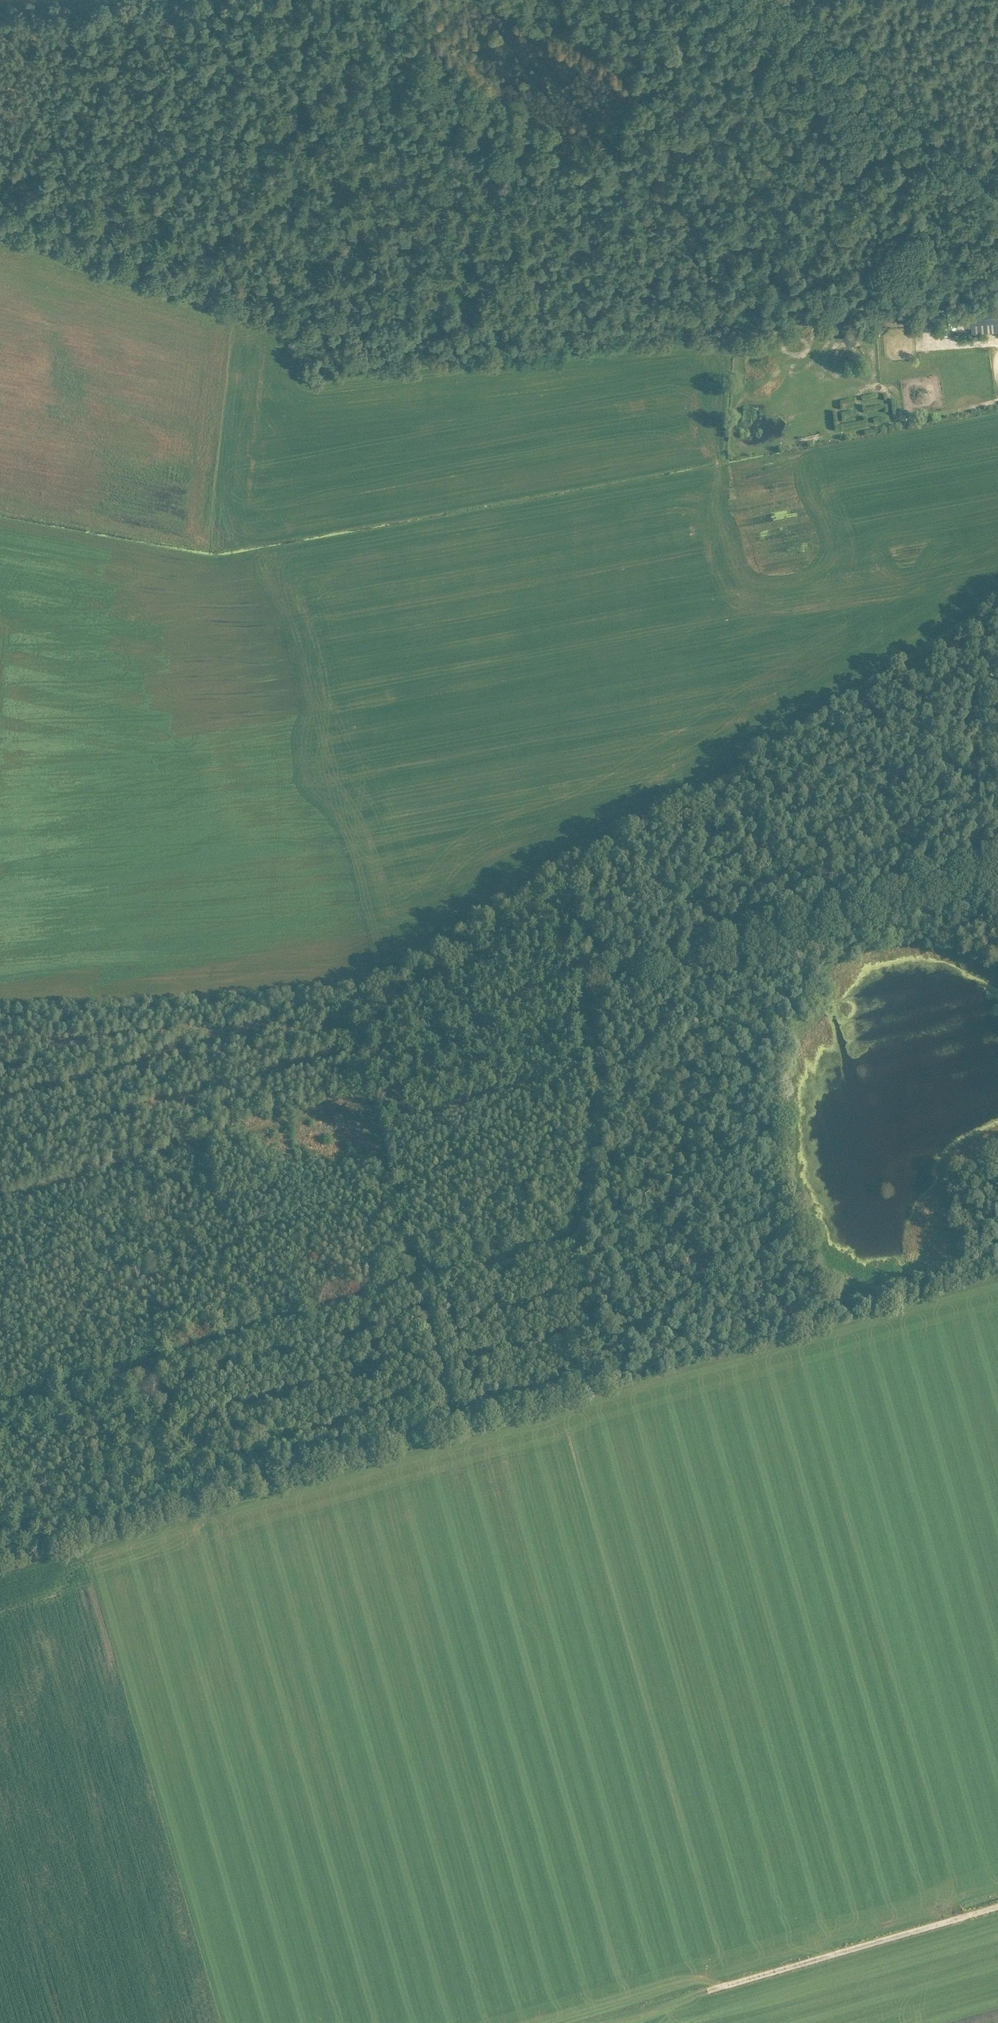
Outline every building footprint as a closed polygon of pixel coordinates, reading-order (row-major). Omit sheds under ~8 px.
[(987,322),(997,322),(997,310),(986,311),(987,322)] [(979,323),(979,312),(956,313),(956,325),(979,323)]
